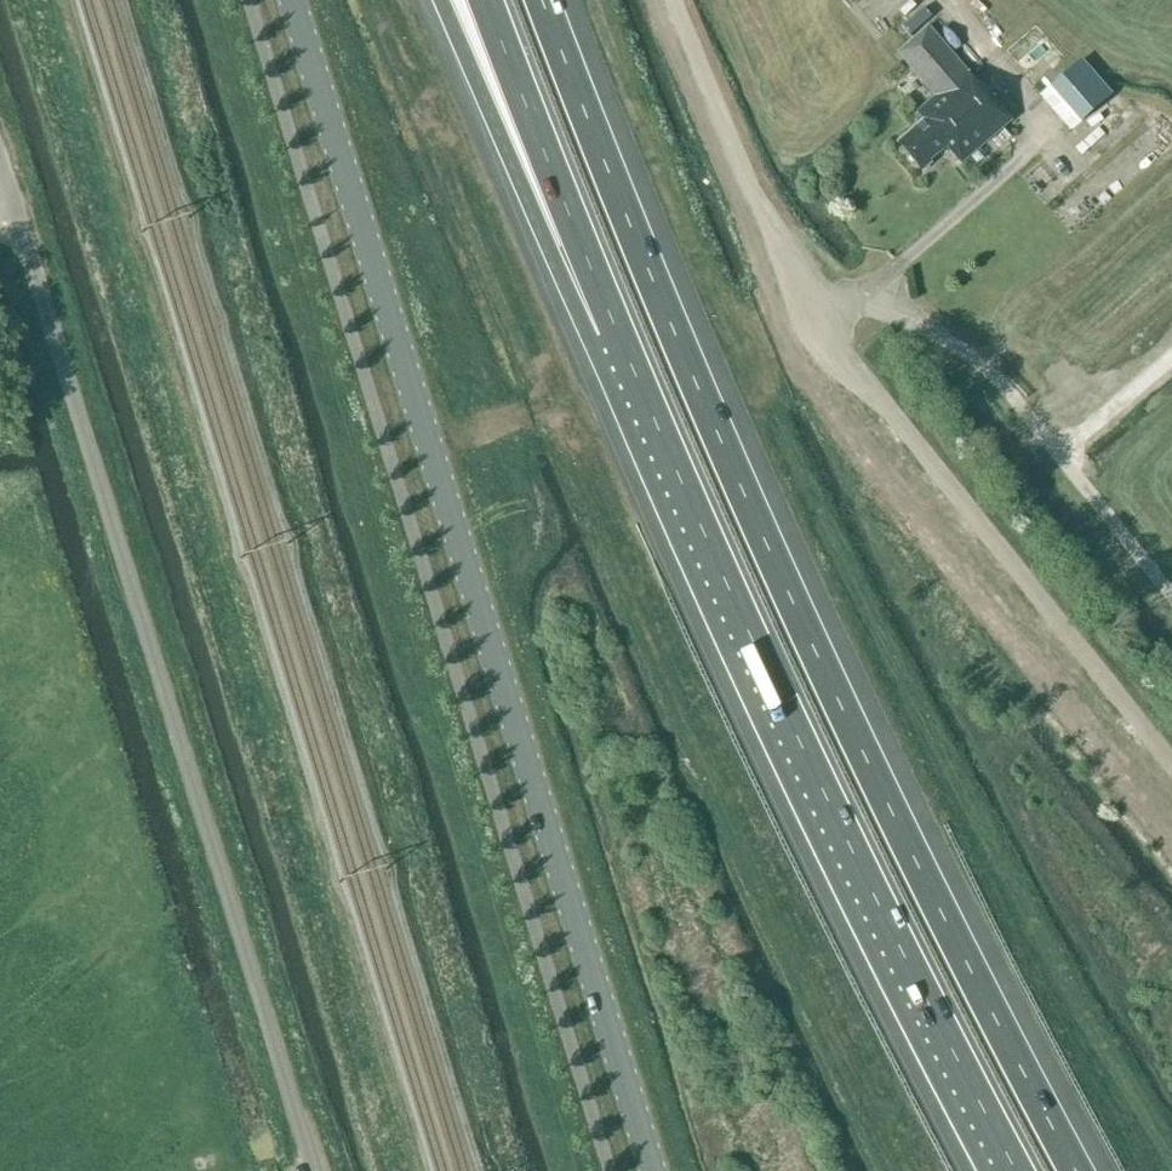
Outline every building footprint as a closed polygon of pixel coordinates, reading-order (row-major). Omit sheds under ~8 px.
[(924,4),(906,23),(917,33),(935,13),(924,4)] [(898,52),(936,97),(967,70),(928,26),(898,52)] [(1110,96),(1080,62),(1053,86),(1083,120),(1110,96)] [(978,85),(967,70),(936,97),(917,113),(924,120),(898,143),(922,171),(931,163),(930,161),(947,147),(961,164),(1013,120),(995,100),(1006,89),(993,73),(981,83),(978,85)]
